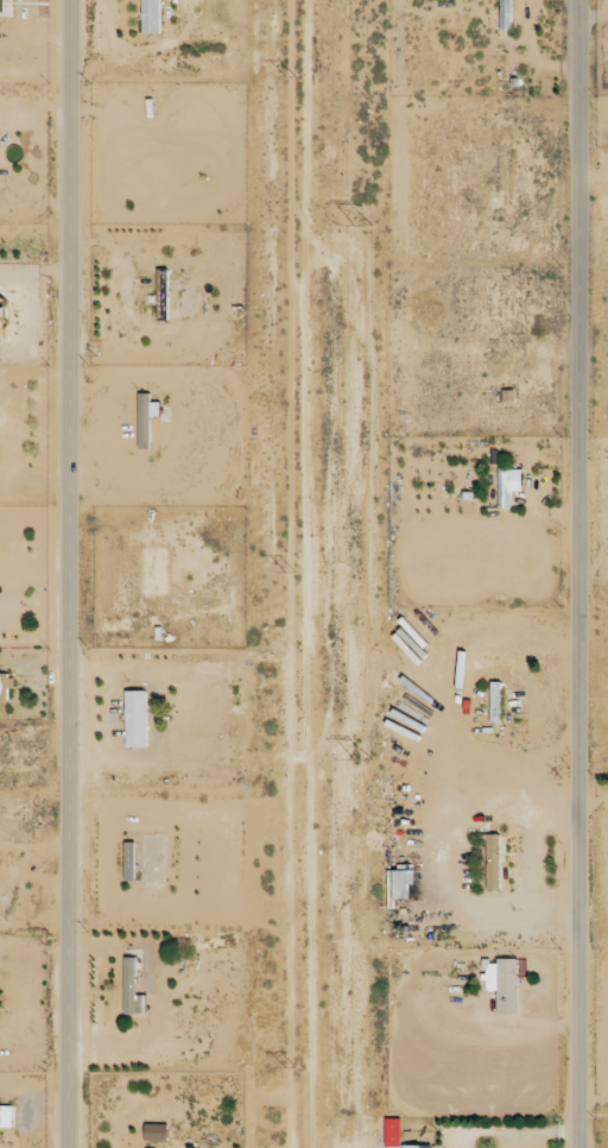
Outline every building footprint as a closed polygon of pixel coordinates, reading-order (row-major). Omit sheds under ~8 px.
[(142,33),(142,0),(160,0),(160,33),(142,33)] [(158,277),(178,277),(178,314),(158,314),(158,277)] [(153,396),(153,446),(141,446),(141,396),(153,396)] [(129,689),(141,689),(141,744),(129,745),(129,689)] [(125,957),(137,957),(137,1014),(125,1014),(125,957)]
